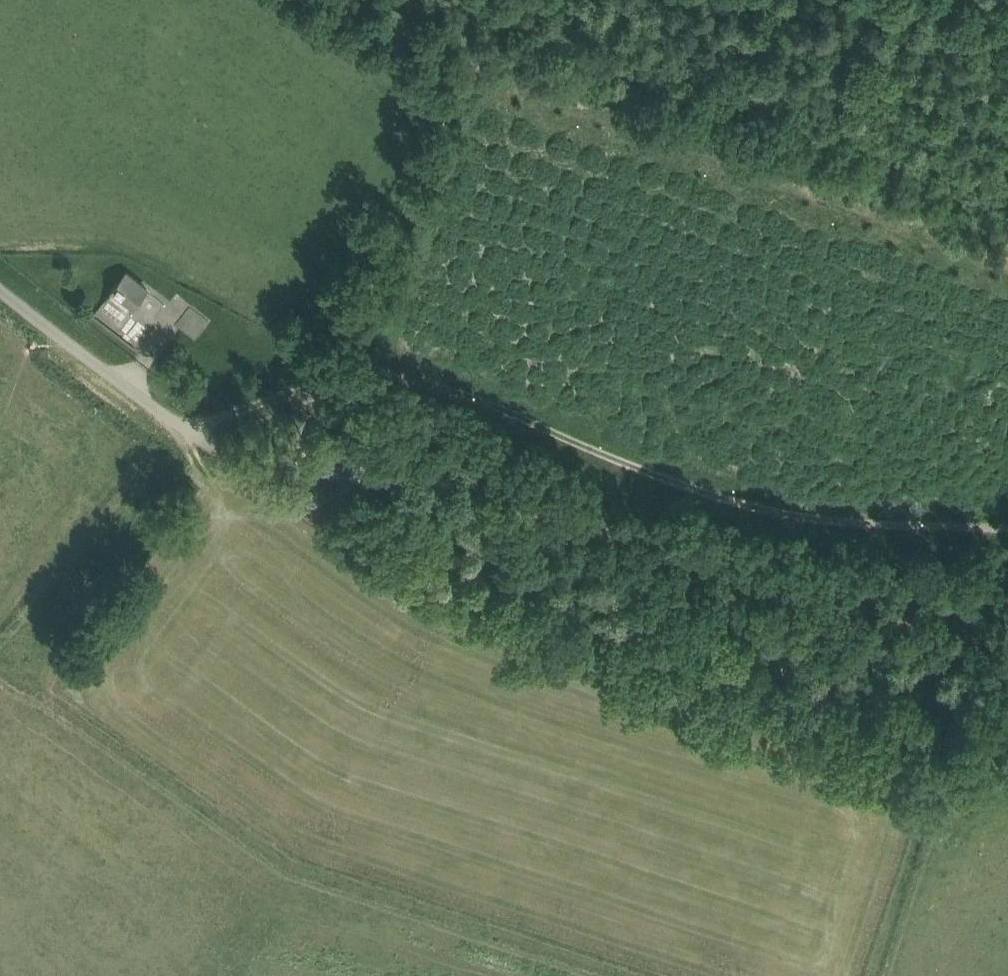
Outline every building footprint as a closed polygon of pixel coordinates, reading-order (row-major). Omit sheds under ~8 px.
[(135,304),(147,289),(127,273),(115,288),(135,304)]
